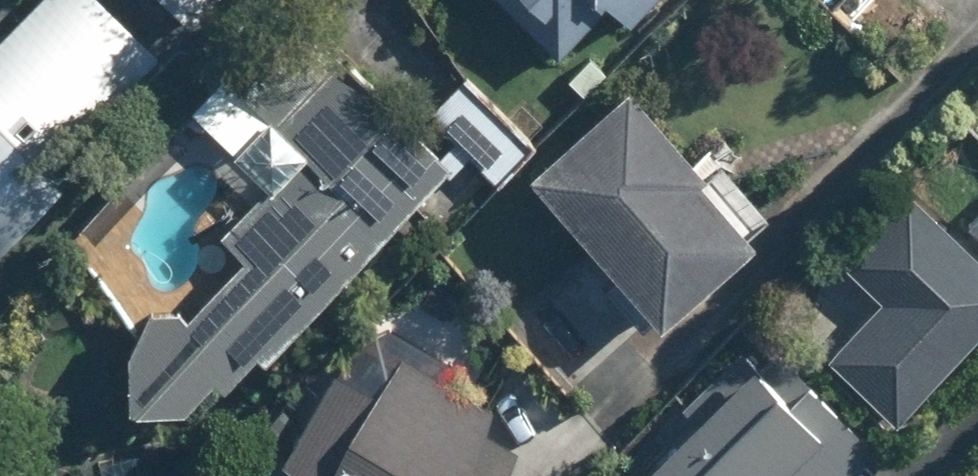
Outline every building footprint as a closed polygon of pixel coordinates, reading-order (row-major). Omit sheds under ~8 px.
[(5,253),(78,183),(54,158),(159,56),(105,0),(39,0),(0,38),(0,257),(5,253)] [(189,30),(221,0),(160,0),(189,30)] [(570,51),(611,6),(628,21),(647,0),(514,0),(570,51)] [(135,330),(136,402),(194,402),(219,372),(234,377),(264,345),(274,356),(455,160),(338,52),(244,155),(272,181),(135,330)] [(537,141),(469,74),(430,113),(499,180),(537,141)] [(761,237),(633,87),(529,176),(657,326),(761,237)] [(849,263),(888,301),(828,362),(891,424),(977,335),(977,256),(916,195),(849,263)] [(970,224),(977,232),(977,216),(970,224)] [(883,447),(785,345),(647,475),(852,475),(883,447)] [(503,406),(424,354),(343,475),(518,475),(534,452),(491,424),(503,406)]
